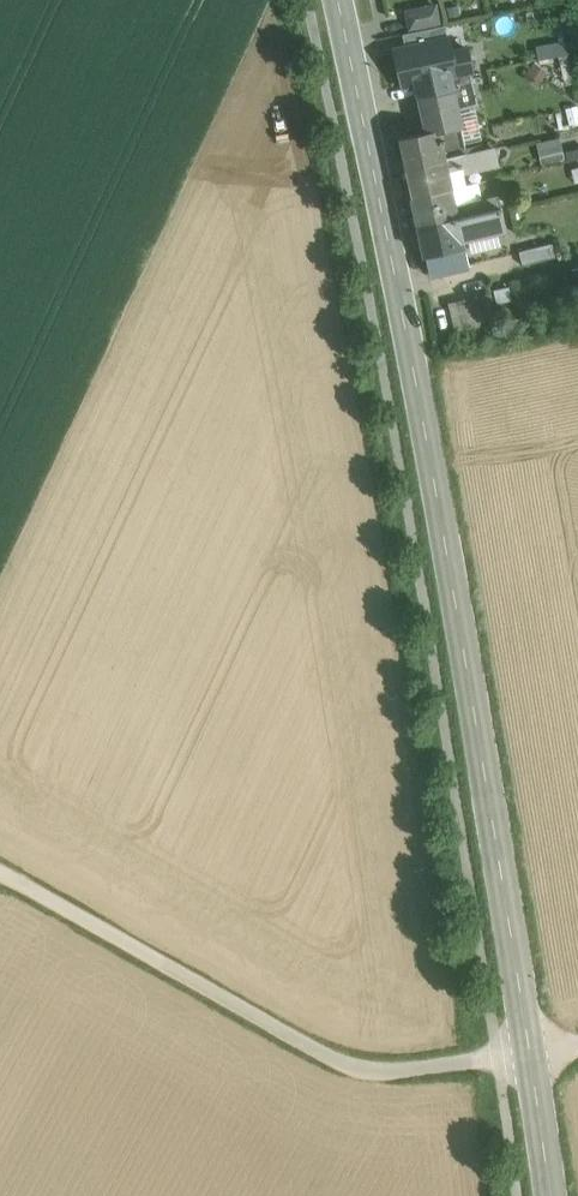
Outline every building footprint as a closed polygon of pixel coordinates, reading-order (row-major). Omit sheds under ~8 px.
[(436,6),(408,11),(410,27),(439,21),(436,6)] [(468,48),(453,52),(450,39),(395,51),(403,86),(422,82),(424,90),(473,79),(471,71),(473,71),(468,48)] [(453,90),(420,97),(428,132),(400,138),(406,168),(468,154),(453,90)] [(539,141),(544,161),(567,156),(562,136),(539,141)] [(495,148),(481,151),(485,169),(498,165),(495,148)] [(468,154),(406,168),(413,197),(452,188),(448,171),(462,168),(463,174),(485,169),(481,151),(468,154)] [(452,188),(413,197),(419,226),(420,226),(502,208),(499,196),(456,206),(452,188)] [(502,208),(420,226),(426,255),(427,255),(465,247),(463,238),(506,228),(502,208)] [(552,242),(521,251),(524,262),(555,252),(552,242)] [(465,247),(427,255),(431,273),(469,265),(465,247)] [(491,293),(449,303),(456,331),(498,321),(491,293)]
